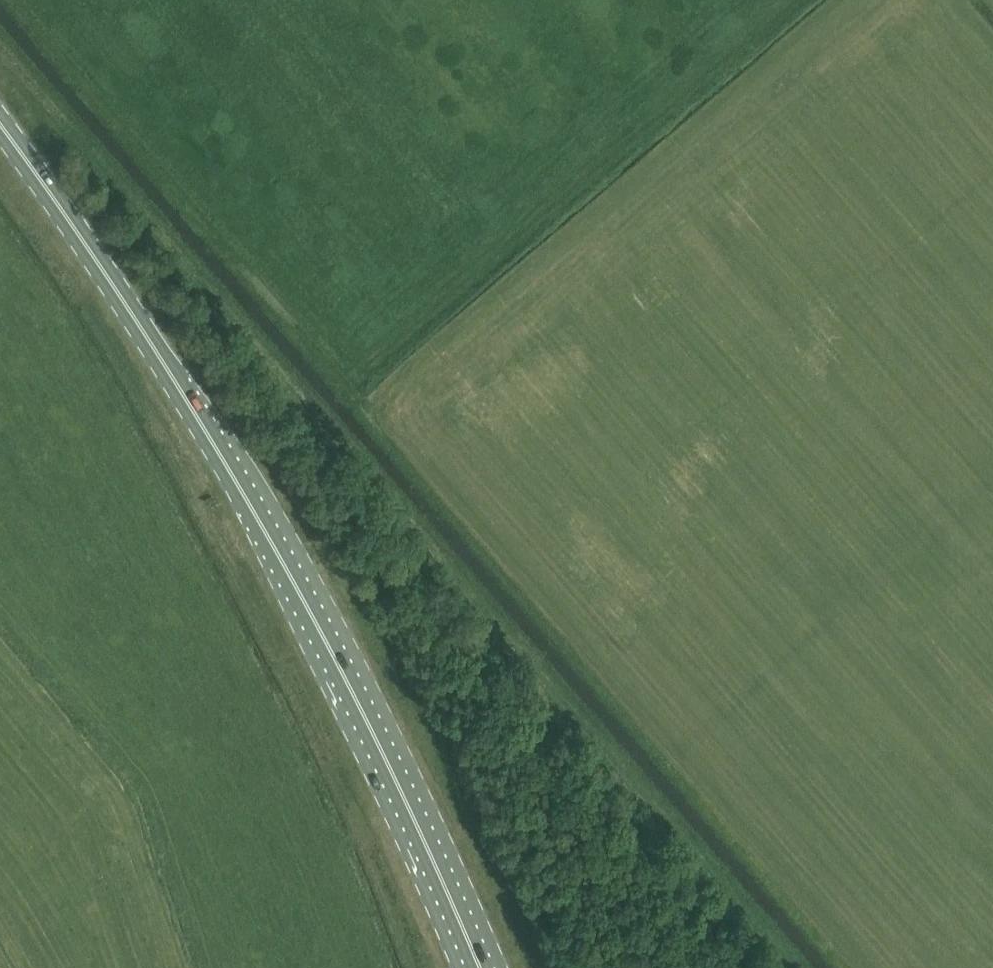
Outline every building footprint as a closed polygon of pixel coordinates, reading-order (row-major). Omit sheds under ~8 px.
[(111,280),(103,285),(115,304),(123,299),(111,280)]
